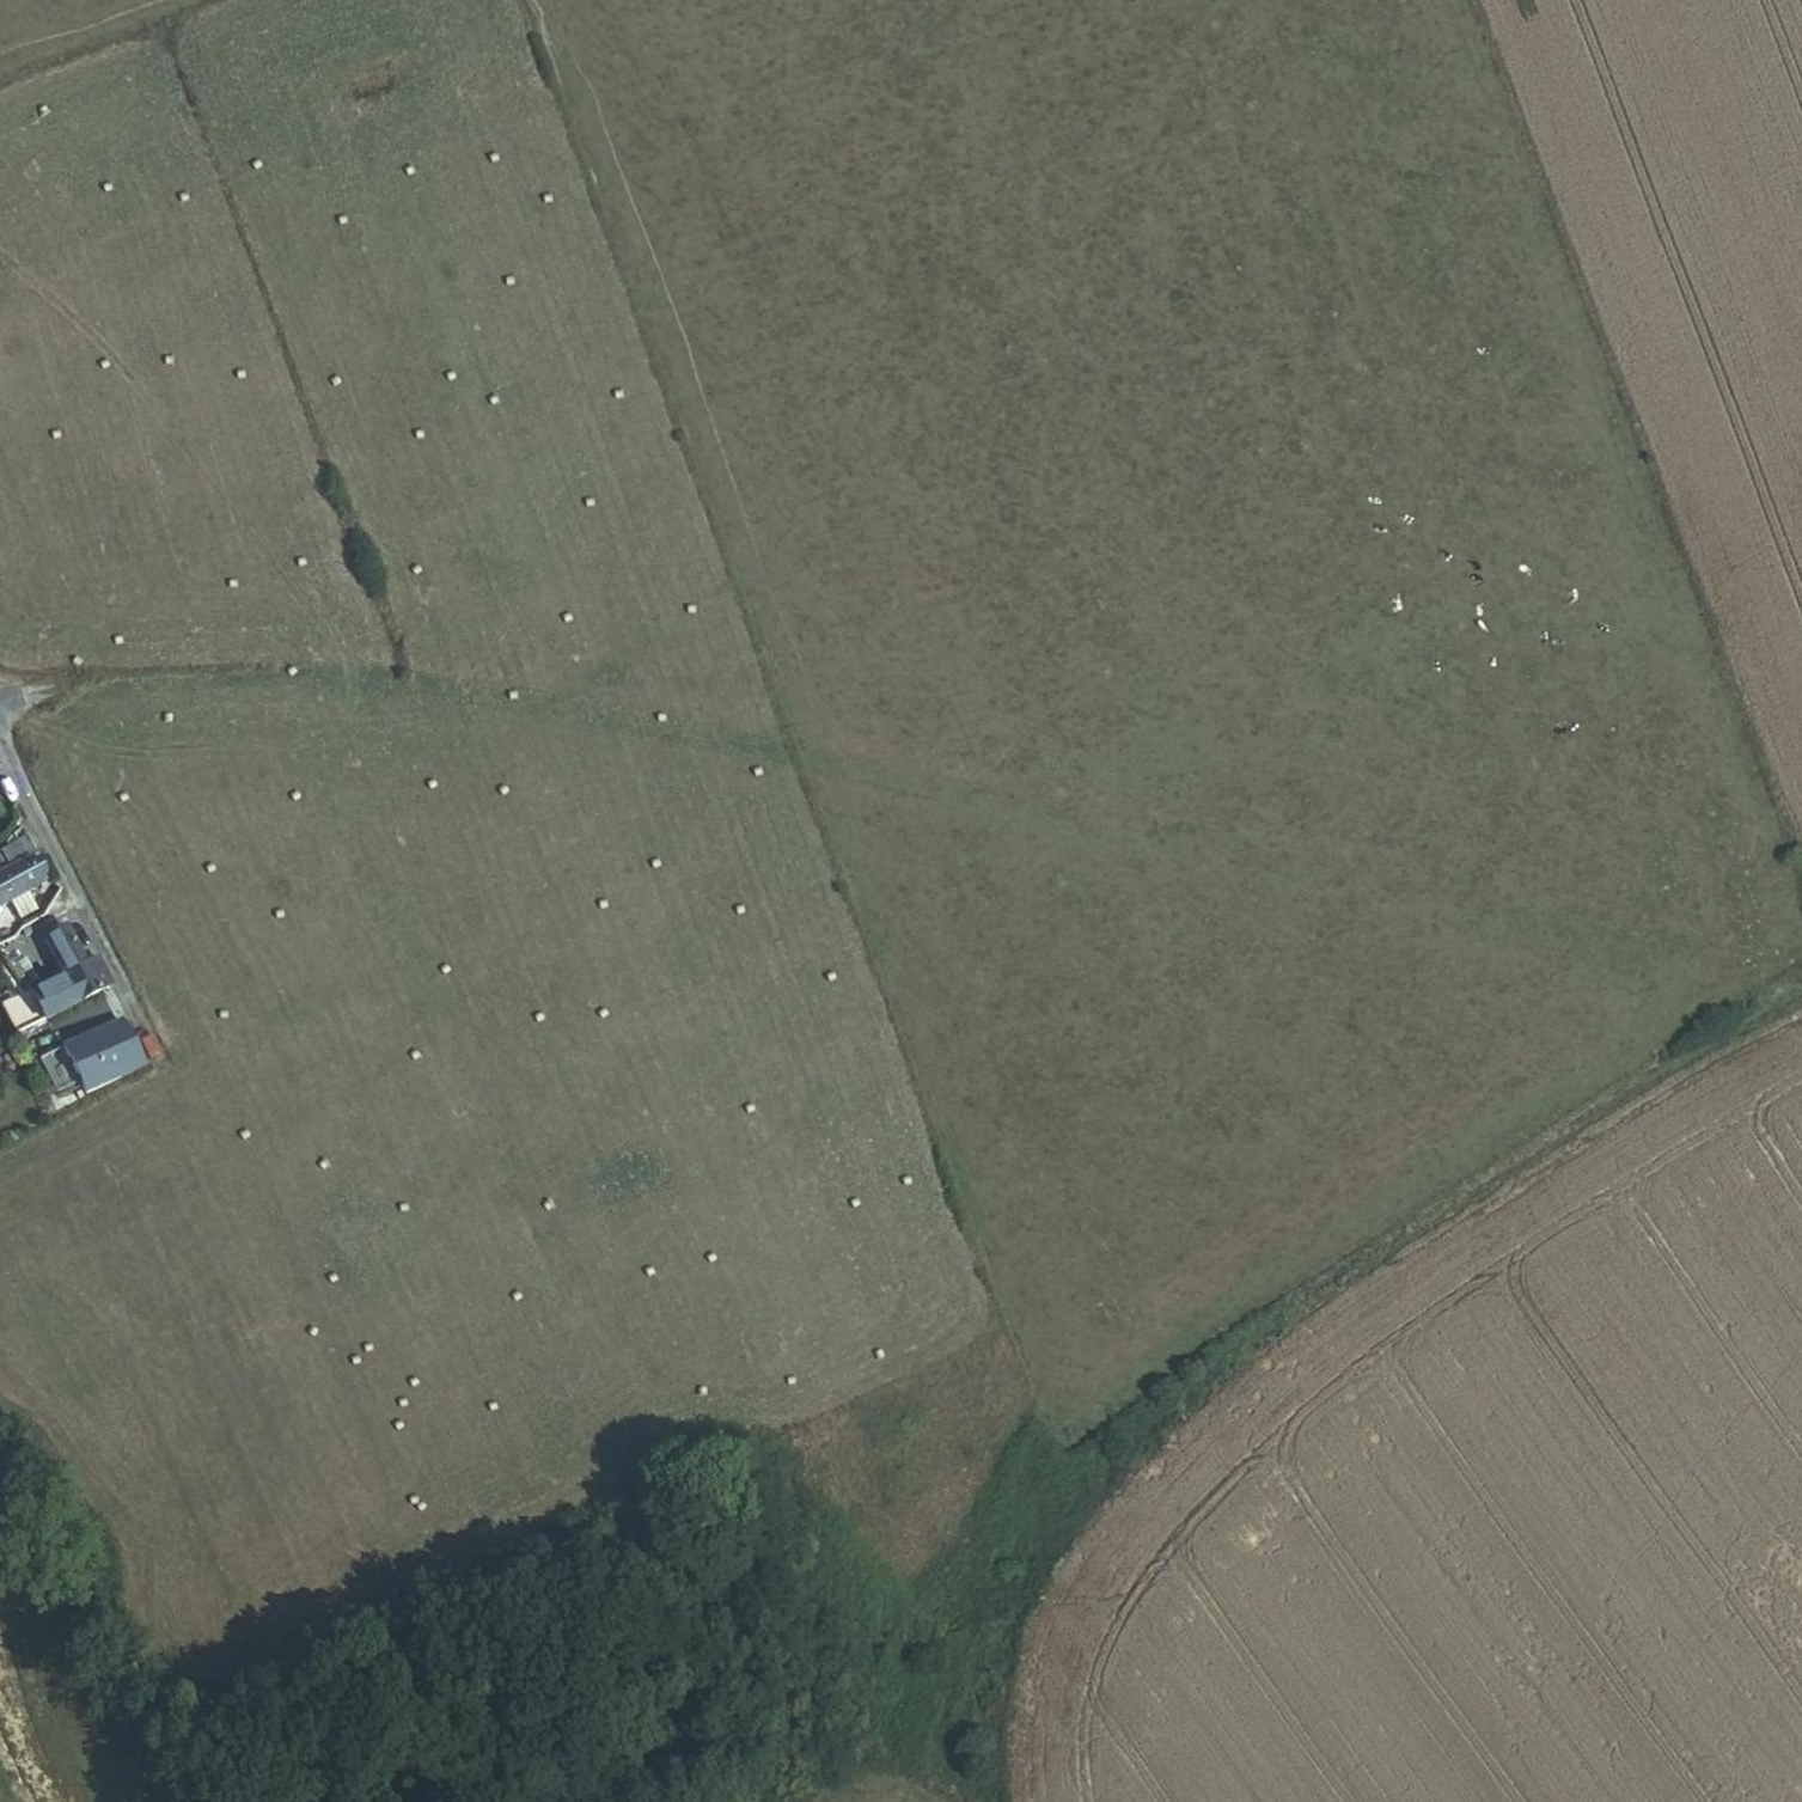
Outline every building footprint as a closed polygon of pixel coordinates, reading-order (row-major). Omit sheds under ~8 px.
[(26,878),(31,875),(22,860),(0,872),(0,888),(2,892),(26,878)] [(37,896),(26,878),(2,892),(0,888),(0,917),(5,914),(23,904),(37,896)] [(34,922),(23,904),(5,914),(15,933),(34,922)] [(75,1009),(102,993),(61,929),(38,943),(57,976),(70,1000),(75,1009)] [(27,1024),(70,1000),(57,976),(14,1000),(27,1024)] [(88,1094),(145,1063),(121,1019),(65,1051),(88,1094)]
